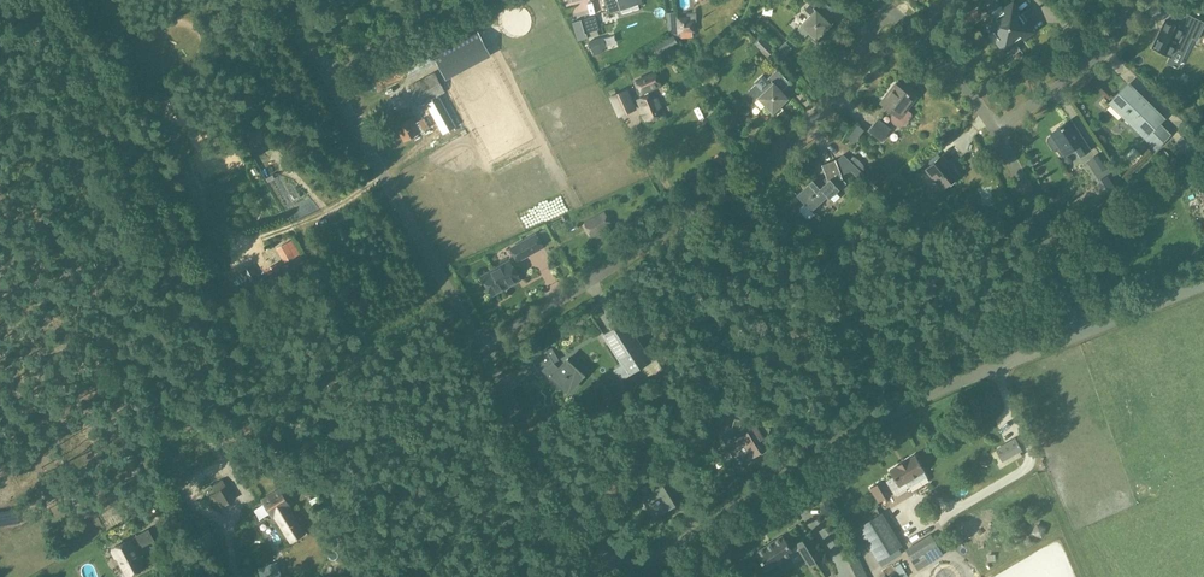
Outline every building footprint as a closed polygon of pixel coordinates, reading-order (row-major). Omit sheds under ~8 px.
[(609,13),(621,9),(620,4),(634,0),(605,0),(609,13)] [(801,26),(817,41),(832,25),(825,18),(833,10),(822,0),(806,0),(805,0),(809,4),(804,10),(810,16),(801,26)] [(1013,6),(987,24),(1005,50),(1031,32),(1013,6)] [(1153,48),(1172,57),(1176,48),(1185,53),(1192,38),(1197,41),(1203,27),(1203,23),(1181,12),(1175,25),(1170,23),(1165,21),(1164,24),(1160,32),(1161,32),(1159,37),(1158,36),(1153,48)] [(581,20),(586,34),(597,31),(600,30),(595,16),(581,20)] [(690,16),(677,17),(678,35),(696,34),(696,20),(690,20),(690,16)] [(476,26),(431,50),(447,79),(492,55),(476,26)] [(674,36),(654,48),(659,55),(678,43),(674,36)] [(590,41),(594,56),(604,53),(603,50),(607,49),(604,37),(590,41)] [(775,51),(762,37),(755,44),(768,58),(775,51)] [(437,63),(431,52),(405,66),(411,77),(437,63)] [(645,97),(636,101),(646,122),(664,114),(654,93),(650,95),(649,93),(662,87),(655,71),(636,80),(643,96),(644,95),(645,97)] [(762,75),(754,83),(759,87),(764,92),(758,98),(773,114),(789,99),(782,92),(789,85),(776,71),(769,78),(767,80),(762,75)] [(913,115),(906,110),(915,99),(896,84),(881,104),(894,114),(892,116),(892,118),(892,120),(893,122),(894,124),(897,126),(899,127),(902,127),(905,125),(913,115)] [(1124,89),(1110,104),(1124,117),(1126,115),(1147,136),(1145,138),(1156,149),(1170,135),(1159,124),(1164,119),(1136,91),(1131,96),(1124,89)] [(610,97),(617,112),(634,105),(627,90),(610,97)] [(439,99),(429,105),(442,128),(452,122),(439,99)] [(455,115),(465,113),(462,103),(453,105),(455,115)] [(425,118),(415,123),(412,118),(396,127),(405,142),(430,128),(425,118)] [(892,129),(879,119),(869,132),(882,142),(892,129)] [(1057,150),(1062,157),(1076,148),(1081,157),(1090,151),(1072,122),(1053,135),(1054,135),(1049,139),(1048,142),(1054,149),(1057,150)] [(262,131),(249,132),(250,146),(251,146),(252,153),(262,151),(261,143),(264,143),(262,131)] [(1125,186),(1115,170),(1114,171),(1111,166),(1102,152),(1094,158),(1097,162),(1096,163),(1102,172),(1103,171),(1106,176),(1101,180),(1111,195),(1125,186)] [(813,180),(797,195),(805,204),(801,208),(801,212),(807,219),(810,219),(815,215),(812,211),(827,197),(829,199),(840,189),(847,183),(842,178),(842,176),(859,169),(844,154),(836,161),(836,160),(835,160),(823,165),(822,165),(826,175),(828,181),(820,188),(813,180)] [(1166,159),(1161,154),(1155,160),(1161,166),(1166,159)] [(942,156),(926,170),(943,190),(959,176),(942,156)] [(1143,205),(1139,198),(1126,206),(1131,214),(1134,212),(1139,219),(1149,212),(1145,204),(1143,205)] [(614,224),(606,212),(586,223),(593,236),(614,224)] [(540,232),(545,241),(550,238),(545,229),(540,232)] [(536,234),(517,245),(525,258),(544,247),(536,234)] [(288,241),(278,247),(285,260),(296,255),(288,241)] [(258,262),(267,278),(280,271),(271,255),(258,262)] [(510,262),(483,277),(493,295),(520,280),(510,262)] [(253,287),(263,282),(254,265),(244,270),(253,287)] [(1006,280),(1012,277),(1008,268),(1002,271),(1006,280)] [(651,363),(626,324),(605,337),(624,366),(616,372),(621,381),(651,363)] [(539,371),(544,369),(568,392),(583,376),(567,361),(560,369),(554,363),(547,351),(532,359),(539,371)] [(606,385),(598,392),(606,402),(614,396),(606,385)] [(721,435),(727,444),(740,465),(761,452),(757,446),(765,441),(754,423),(736,419),(733,428),(721,435)] [(633,450),(648,441),(642,431),(628,440),(633,450)] [(1003,461),(1022,450),(1016,439),(997,451),(1003,461)] [(885,479),(871,488),(880,502),(893,494),(891,491),(899,486),(906,482),(909,487),(927,477),(924,471),(925,471),(916,455),(907,460),(899,465),(890,471),(894,477),(886,482),(885,479)] [(661,480),(663,484),(642,497),(655,518),(676,505),(671,497),(680,491),(670,474),(661,480)] [(223,508),(238,499),(230,486),(212,496),(217,505),(220,503),(223,508)] [(281,492),(264,503),(274,518),(276,517),(292,543),(306,534),(289,508),(291,508),(281,492)] [(881,514),(859,528),(878,560),(901,547),(881,514)] [(1033,533),(1043,537),(1047,527),(1037,523),(1033,533)] [(944,556),(931,534),(906,549),(919,571),(944,556)] [(767,571),(800,550),(811,567),(824,558),(810,536),(796,545),(797,546),(791,550),(783,537),(756,554),(767,571)] [(128,568),(133,576),(144,569),(139,560),(142,558),(132,540),(115,549),(125,570),(128,568)] [(857,554),(846,560),(854,576),(868,576),(857,554)] [(905,570),(911,567),(906,558),(900,561),(905,570)] [(901,564),(895,568),(901,576),(909,576),(901,564)] [(265,576),(276,576),(272,565),(262,569),(265,576)]
